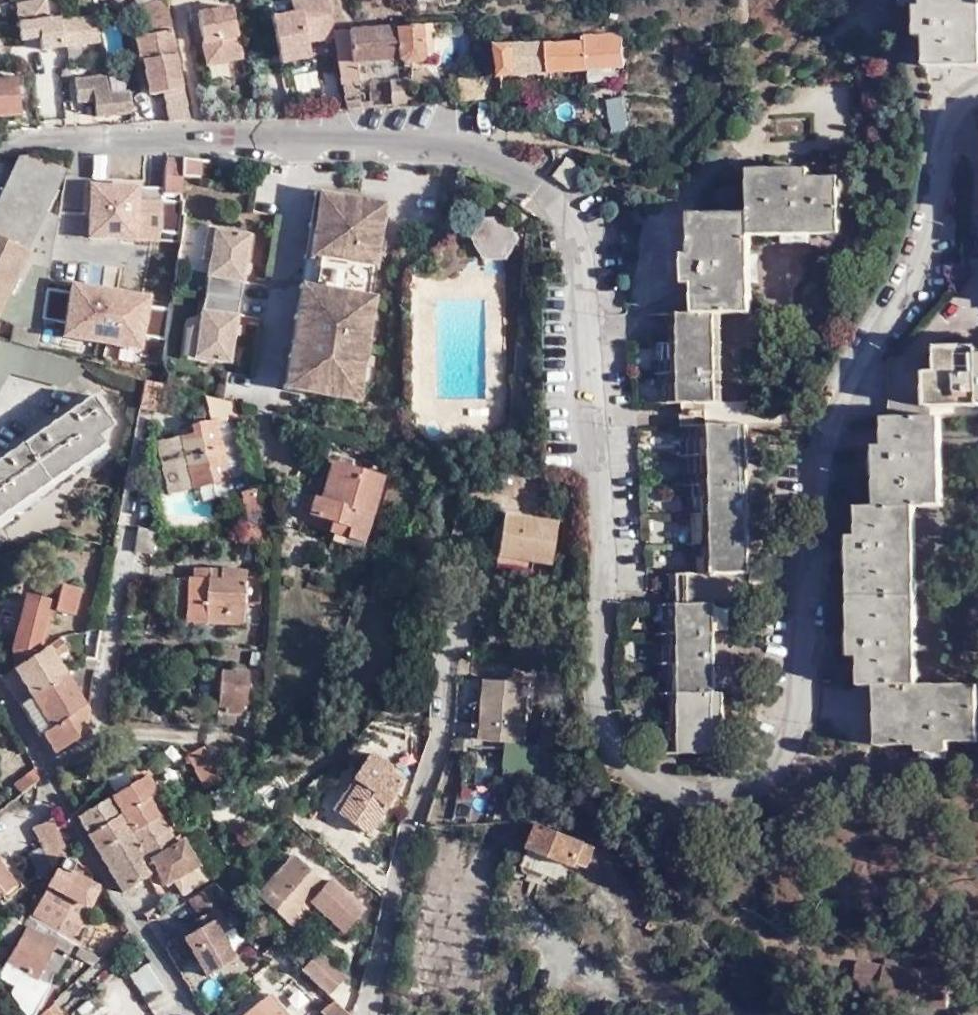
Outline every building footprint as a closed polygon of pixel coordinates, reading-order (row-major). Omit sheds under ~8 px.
[(237,43),(229,0),(192,0),(202,50),(237,43)] [(328,0),(282,0),(269,2),(277,49),(306,44),(304,30),(332,25),(332,20),(328,0)] [(922,4),(913,4),(914,31),(924,32),(923,61),(977,61),(977,0),(922,0),(922,4)] [(332,25),(337,68),(355,67),(354,47),(395,44),(399,49),(416,47),(422,39),(419,16),(430,16),(452,14),(452,10),(408,12),(332,20),(332,25)] [(419,16),(422,39),(431,38),(430,16),(419,16)] [(542,30),(543,57),(616,52),(617,18),(575,19),(574,28),(542,30)] [(475,40),(487,39),(486,29),(475,30),(475,40)] [(496,33),(497,60),(543,57),(542,30),(496,33)] [(681,30),(670,30),(670,48),(681,48),(681,30)] [(125,77),(105,79),(101,60),(99,49),(85,50),(86,63),(70,64),(72,87),(90,85),(93,100),(128,96),(125,77)] [(486,61),(488,81),(499,80),(497,60),(486,61)] [(380,83),(381,91),(411,87),(408,65),(385,66),(387,82),(380,83)] [(12,99),(10,66),(0,67),(0,100),(12,99)] [(624,123),(621,83),(604,83),(607,120),(618,119),(618,123),(624,123)] [(340,86),(341,95),(356,93),(355,84),(340,86)] [(583,100),(575,100),(574,116),(582,117),(583,100)] [(26,294),(15,292),(9,325),(35,335),(53,216),(55,201),(39,193),(62,143),(12,143),(0,169),(0,280),(1,277),(11,281),(25,252),(36,254),(31,282),(27,282),(26,294)] [(201,159),(183,158),(182,160),(182,176),(200,177),(201,159)] [(182,160),(166,159),(164,192),(181,193),(182,176),(182,160)] [(582,170),(567,159),(555,175),(570,186),(582,170)] [(750,213),(750,235),(840,233),(839,177),(809,177),(809,169),(749,170),(750,213)] [(163,188),(91,185),(89,229),(100,230),(102,231),(108,237),(108,238),(135,239),(136,231),(160,232),(162,200),(163,188)] [(312,288),(327,193),(315,191),(300,286),(310,288),(312,288)] [(375,267),(385,203),(327,193),(312,288),(367,297),(372,266),(375,267)] [(178,233),(179,201),(162,200),(160,232),(178,233)] [(695,313),(716,313),(721,313),(751,312),(750,235),(750,213),(690,214),(691,254),(685,255),(686,284),(695,284),(695,313)] [(516,238),(505,219),(482,219),(471,239),(482,258),(505,258),(516,238)] [(215,229),(215,226),(207,225),(202,258),(210,260),(215,229)] [(89,237),(108,238),(108,237),(102,231),(100,230),(89,229),(89,237)] [(239,299),(250,235),(215,229),(210,260),(206,293),(239,299)] [(160,232),(136,231),(135,239),(160,240),(160,232)] [(70,292),(46,288),(42,318),(65,322),(64,328),(75,330),(77,331),(82,338),(82,339),(121,345),(121,344),(128,340),(130,339),(141,341),(142,334),(164,338),(169,309),(147,305),(148,297),(71,285),(70,292)] [(294,388),(310,288),(300,286),(299,286),(283,387),(294,388)] [(357,398),(373,298),(367,297),(312,288),(310,288),(294,388),(357,398)] [(229,362),(239,299),(206,293),(203,310),(199,326),(194,356),(229,362)] [(717,402),(716,313),(695,313),(672,313),(672,343),(665,343),(665,402),(684,402),(717,402)] [(194,356),(199,326),(192,325),(187,358),(194,359),(194,356)] [(63,336),(82,339),(82,338),(77,331),(75,330),(64,328),(63,336)] [(76,357),(83,350),(35,335),(33,343),(76,357)] [(141,341),(130,339),(128,340),(121,344),(121,345),(140,349),(141,341)] [(889,418),(929,417),(928,407),(977,406),(977,356),(937,357),(937,358),(888,358),(889,418)] [(155,411),(161,384),(144,380),(139,408),(155,411)] [(102,428),(96,420),(109,410),(91,384),(0,448),(0,501),(102,428)] [(238,419),(234,402),(206,396),(212,420),(192,425),(194,433),(181,436),(193,487),(230,478),(217,424),(238,419)] [(717,402),(684,402),(684,414),(682,414),(682,418),(682,426),(688,426),(747,425),(747,405),(747,402),(722,402),(717,402)] [(929,417),(889,418),(884,418),(884,437),(884,447),(876,447),(876,507),(915,506),(942,506),(941,436),(941,417),(929,417)] [(747,425),(688,426),(689,485),(696,485),(697,574),(750,573),(748,425),(747,425)] [(339,463),(327,459),(316,497),(327,500),(339,463)] [(383,476),(339,463),(327,500),(316,497),(310,514),(333,521),(330,531),(334,532),(363,541),(383,476)] [(915,506),(876,507),(858,508),(859,537),(850,537),(851,597),(916,596),(915,506)] [(917,685),(944,685),(942,506),(915,506),(916,596),(917,685)] [(557,521),(503,513),(496,555),(533,561),(551,564),(557,521)] [(157,529),(138,527),(134,552),(153,554),(157,529)] [(363,541),(334,532),(331,540),(361,549),(363,541)] [(533,561),(496,555),(495,564),(531,570),(533,561)] [(242,625),(245,570),(209,568),(209,570),(194,569),(193,578),(188,578),(186,621),(242,625)] [(29,577),(29,582),(53,587),(57,571),(47,569),(44,580),(29,577)] [(8,637),(8,656),(34,639),(42,605),(50,607),(52,599),(69,602),(75,577),(57,571),(53,587),(29,582),(22,580),(8,637)] [(751,573),(750,573),(697,574),(670,574),(671,604),(663,604),(664,693),(672,693),(672,723),(680,723),(681,754),(725,753),(724,692),(716,692),(715,604),(751,603),(751,573)] [(876,686),(917,685),(916,596),(851,597),(852,656),(860,657),(860,685),(876,686)] [(0,661),(0,674),(12,693),(59,662),(48,645),(60,636),(54,626),(34,639),(8,656),(0,661)] [(81,641),(90,642),(92,630),(82,629),(81,641)] [(246,643),(244,655),(254,656),(254,644),(246,643)] [(222,712),(241,714),(243,699),(247,660),(219,657),(214,700),(223,701),(222,712)] [(59,662),(12,693),(32,725),(37,722),(49,740),(77,722),(83,698),(59,662)] [(481,667),(481,688),(478,726),(503,726),(504,737),(503,737),(504,745),(520,745),(522,668),(481,667)] [(977,741),(976,685),(944,685),(917,685),(876,686),(877,745),(917,745),(918,751),(947,750),(947,742),(977,741)] [(478,726),(481,688),(471,689),(469,725),(478,726)] [(241,714),(252,715),(254,701),(243,699),(241,714)] [(223,701),(214,700),(212,711),(222,712),(223,701)] [(503,726),(478,726),(477,737),(503,737),(504,737),(503,726)] [(200,777),(218,767),(198,733),(183,741),(200,777)] [(394,764),(382,753),(384,750),(363,736),(348,762),(353,765),(332,797),(360,816),(394,764)] [(35,767),(31,756),(13,769),(20,778),(35,767)] [(126,820),(153,803),(132,767),(104,784),(115,802),(126,820)] [(115,802),(104,784),(82,797),(76,800),(72,803),(83,822),(115,802)] [(94,840),(126,820),(115,802),(83,822),(94,840)] [(170,832),(153,803),(126,820),(151,861),(160,876),(194,854),(178,828),(170,832)] [(55,844),(58,839),(52,828),(42,805),(27,810),(37,832),(48,857),(55,844)] [(151,861),(126,820),(94,840),(119,880),(151,861)] [(585,868),(594,846),(540,824),(530,848),(574,866),(575,864),(585,868)] [(48,857),(37,832),(23,843),(42,869),(48,857)] [(66,851),(69,848),(62,836),(58,839),(55,844),(58,846),(27,903),(25,902),(22,907),(29,911),(34,914),(37,908),(66,925),(80,900),(79,895),(83,895),(90,883),(87,874),(64,861),(67,856),(66,851)] [(316,867),(285,839),(250,878),(280,907),(301,882),(331,910),(351,889),(322,862),(316,867)] [(226,885),(213,874),(185,890),(196,906),(192,909),(196,915),(188,920),(180,925),(204,961),(232,944),(205,901),(226,885)] [(29,911),(22,907),(19,912),(22,915),(0,957),(0,970),(6,974),(3,979),(12,991),(13,993),(18,998),(20,993),(33,1000),(48,977),(32,968),(52,931),(27,915),(29,911)] [(13,915),(0,907),(0,937),(13,915)] [(196,915),(192,909),(184,914),(188,920),(196,915)] [(308,927),(292,943),(294,944),(316,966),(319,969),(335,953),(308,927)] [(87,954),(94,948),(73,936),(69,942),(87,954)] [(156,964),(140,939),(119,954),(136,978),(156,964)] [(922,953),(853,950),(851,973),(878,973),(878,980),(943,982),(943,965),(922,965),(922,953)] [(344,992),(319,970),(316,989),(326,998),(324,1014),(341,1014),(344,992)] [(157,990),(166,1003),(176,996),(167,983),(157,990)] [(51,986),(27,1008),(32,1014),(72,1014),(51,986)] [(231,1014),(282,1014),(252,987),(229,1013),(231,1014)] [(145,1014),(149,1014),(158,1008),(148,993),(136,1002),(145,1014)] [(106,1003),(89,1014),(115,1014),(106,1003)]
